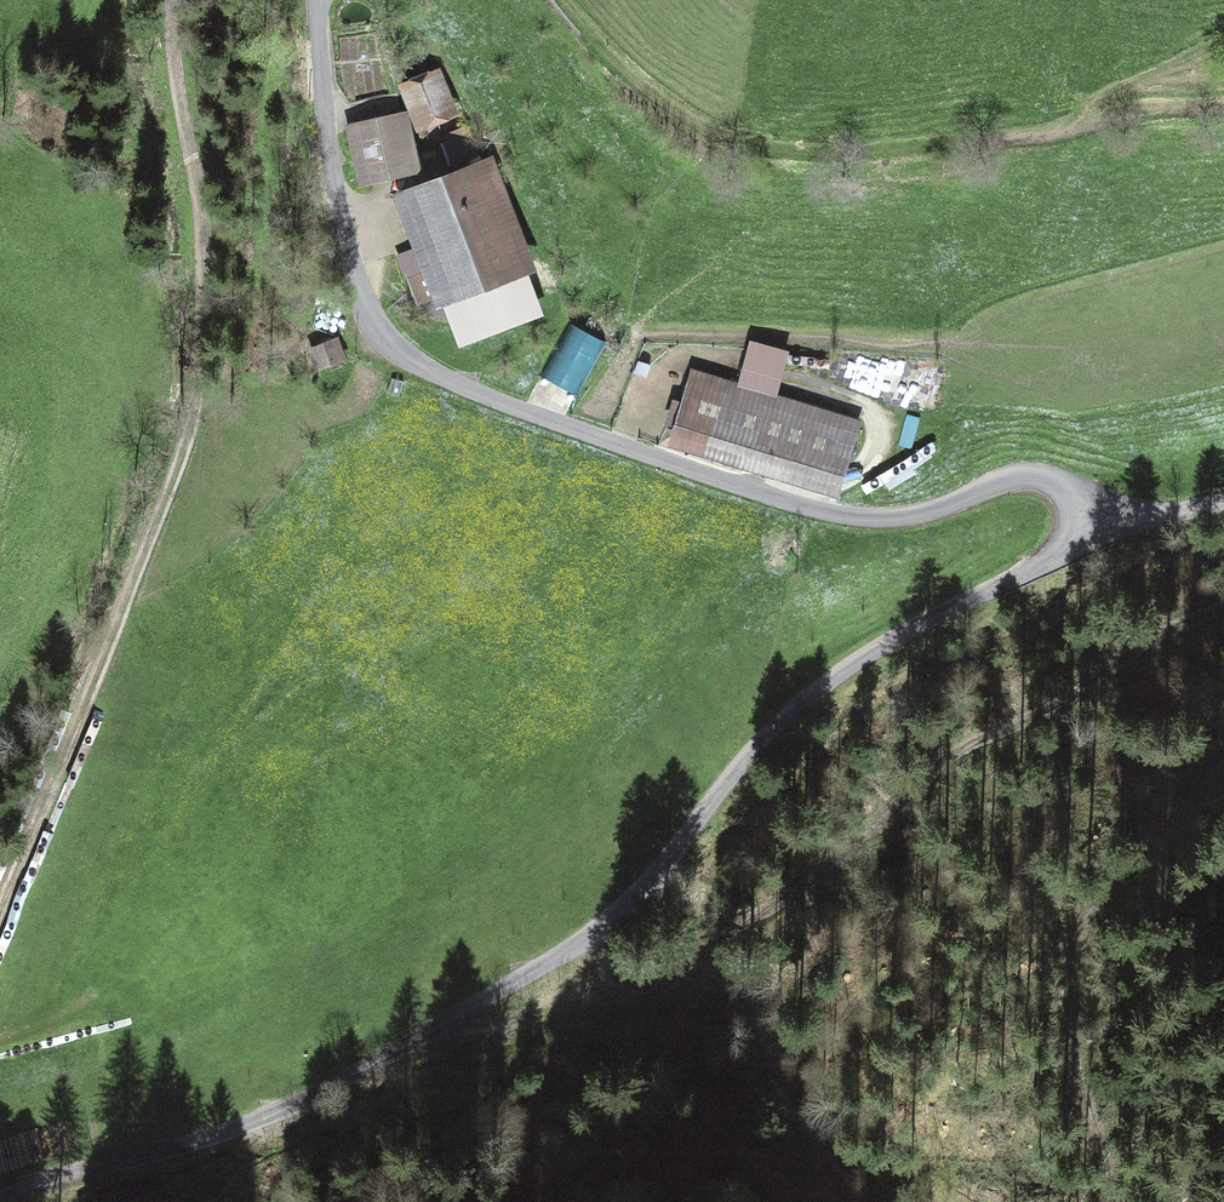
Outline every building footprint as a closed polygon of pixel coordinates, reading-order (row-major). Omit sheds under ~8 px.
[(417,132),(460,115),(441,69),(398,86),(417,132)] [(359,184),(420,171),(406,112),(346,125),(359,184)] [(446,142),(454,164),(487,152),(476,123),(449,133),(446,142)] [(493,157),(392,195),(436,309),(537,271),(493,157)] [(568,328),(539,380),(573,399),(602,347),(568,328)] [(338,337),(308,349),(317,372),(347,360),(338,337)] [(789,350),(749,338),(736,381),(692,368),(668,446),(837,497),(860,422),(775,396),(789,350)]
